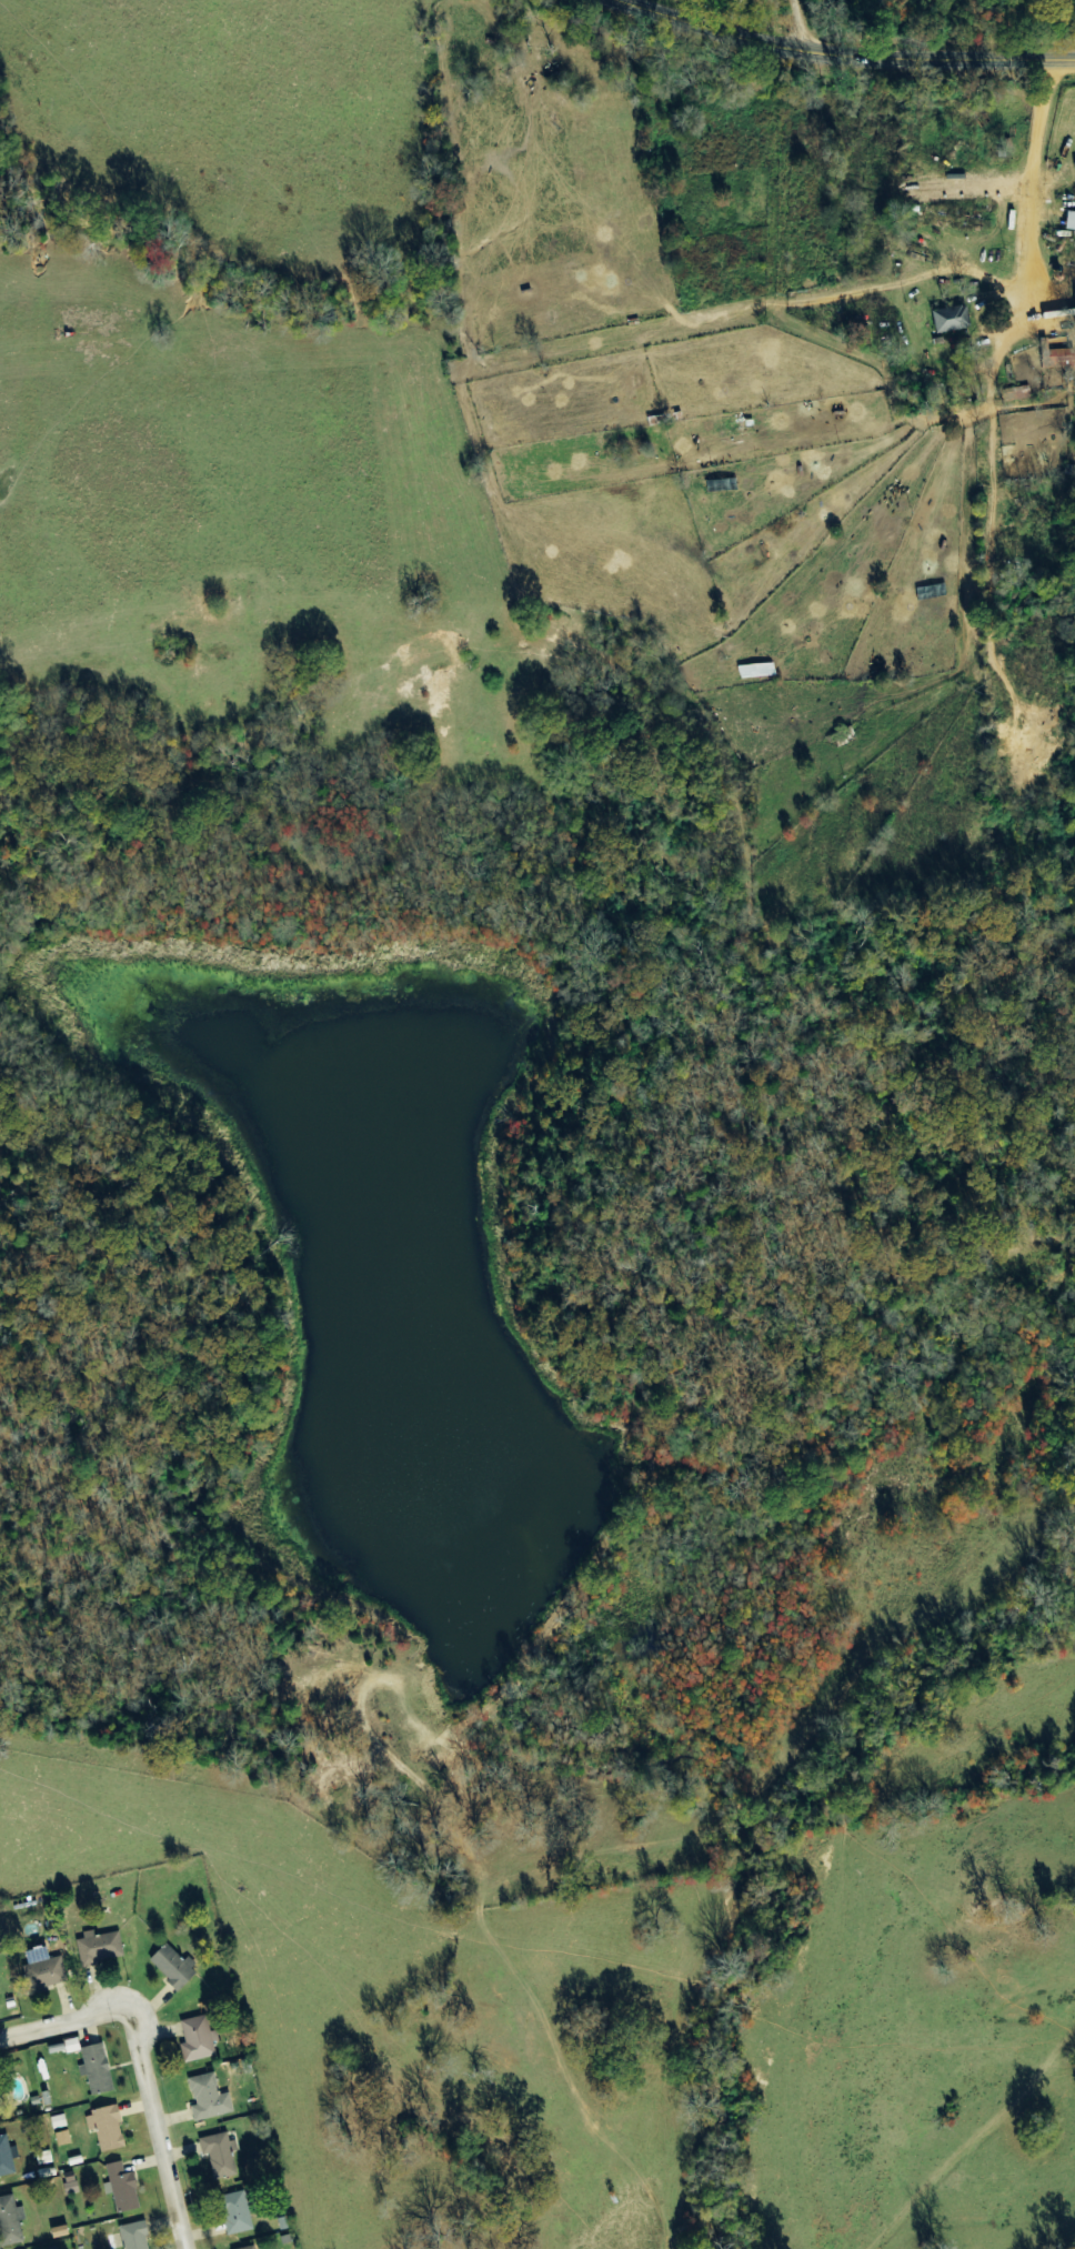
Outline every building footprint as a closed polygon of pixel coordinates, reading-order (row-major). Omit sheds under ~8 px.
[(1066,211),(1063,230),(1074,231),(1074,213),(1066,211)] [(928,312),(933,334),(967,327),(963,305),(928,312)] [(1064,350),(1049,351),(1050,362),(1064,361),(1064,350)] [(122,1932),(97,1936),(97,1934),(79,1937),(83,1966),(127,1959),(122,1932)] [(189,1959),(188,1961),(169,1944),(152,1962),(183,1992),(202,1971),(189,1959)] [(70,1983),(64,1957),(52,1959),(49,1947),(24,1952),(34,1992),(70,1983)] [(213,2033),(209,2016),(184,2022),(189,2043),(183,2044),(188,2063),(222,2055),(217,2032),(213,2033)] [(89,2076),(94,2097),(117,2091),(106,2044),(83,2049),(87,2065),(81,2067),(83,2078),(89,2076)] [(237,2114),(232,2094),(223,2096),(217,2073),(192,2079),(198,2106),(193,2107),(197,2123),(237,2114)] [(86,2114),(90,2132),(100,2130),(104,2153),(128,2148),(121,2107),(86,2114)] [(54,2129),(69,2127),(66,2115),(52,2118),(54,2129)] [(57,2135),(60,2148),(74,2144),(71,2131),(57,2135)] [(211,2154),(217,2181),(241,2176),(234,2144),(233,2144),(230,2133),(201,2139),(205,2155),(211,2154)] [(20,2174),(16,2160),(22,2159),(19,2146),(13,2148),(10,2135),(0,2138),(0,2179),(20,2174)] [(142,2209),(135,2173),(126,2175),(123,2162),(108,2165),(111,2183),(105,2184),(107,2195),(114,2194),(118,2214),(142,2209)] [(65,2179),(68,2196),(81,2194),(78,2177),(65,2179)] [(225,2196),(227,2204),(222,2205),(229,2237),(256,2230),(252,2214),(257,2213),(254,2202),(249,2203),(246,2191),(225,2196)] [(25,2207),(19,2208),(16,2195),(0,2199),(0,2228),(5,2247),(27,2242),(22,2222),(28,2220),(25,2207)] [(149,2238),(152,2237),(148,2221),(122,2227),(126,2248),(151,2248),(149,2238)] [(56,2229),(57,2238),(73,2236),(72,2227),(56,2229)]
